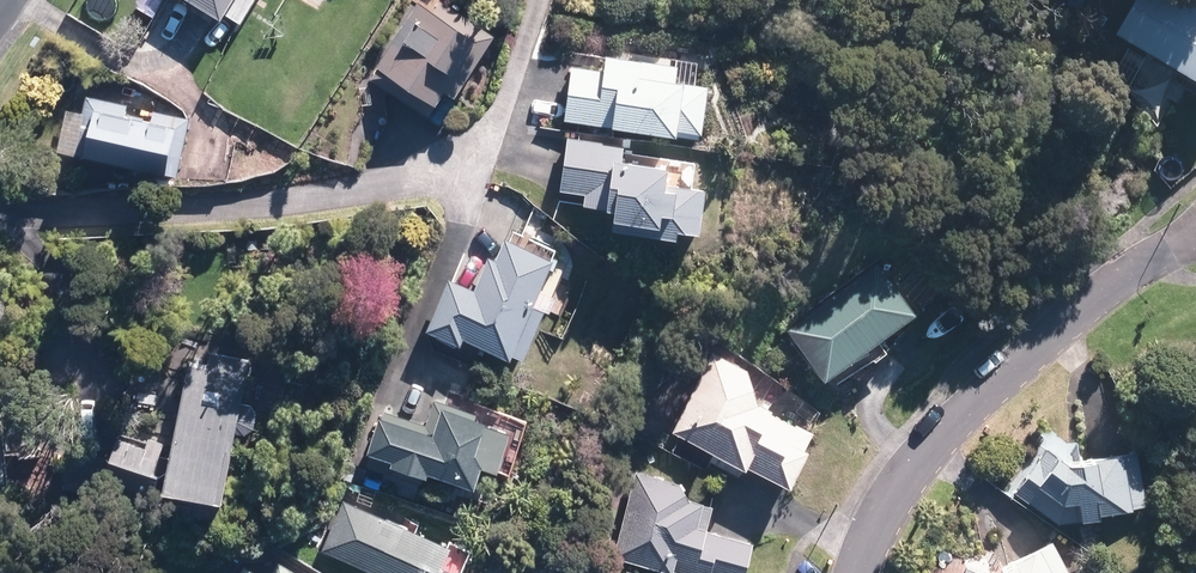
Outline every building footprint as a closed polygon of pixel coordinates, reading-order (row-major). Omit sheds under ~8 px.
[(251,18),(261,0),(217,0),(251,18)] [(459,0),(418,0),(384,59),(457,101),(500,24),(459,0)] [(1118,29),(1195,70),(1195,0),(1133,0),(1118,29)] [(569,63),(566,118),(712,127),(715,74),(686,73),(687,52),(608,47),(607,65),(569,63)] [(191,120),(100,103),(91,148),(182,164),(191,120)] [(630,138),(569,134),(565,191),(590,193),(588,209),(615,211),(614,228),(708,235),(712,181),(677,179),(678,158),(628,154),(630,138)] [(524,352),(560,253),(508,234),(500,257),(494,254),(482,287),(451,276),(433,326),(470,339),(473,333),(524,352)] [(923,308),(882,251),(786,320),(827,378),(923,308)] [(712,341),(674,427),(798,481),(822,426),(764,401),(778,370),(712,341)] [(248,371),(193,363),(176,482),(232,489),(248,371)] [(9,377),(0,377),(0,476),(15,475),(9,377)] [(492,464),(508,469),(520,426),(492,418),(494,411),(451,398),(444,423),(388,407),(376,447),(401,454),(399,462),(434,472),(436,463),(487,478),(492,464)] [(1069,454),(1043,442),(1018,494),(1065,517),(1066,517),(1148,502),(1142,446),(1069,454)] [(757,530),(712,519),(717,498),(687,491),(690,479),(638,466),(618,550),(692,568),(691,572),(746,572),(757,530)] [(343,496),(323,550),(382,572),(466,572),(469,566),(448,559),(456,539),(343,496)] [(969,562),(966,572),(1075,572),(1055,535),(995,567),(969,562)] [(283,559),(276,572),(310,572),(283,559)] [(247,563),(241,572),(266,572),(247,563)]
